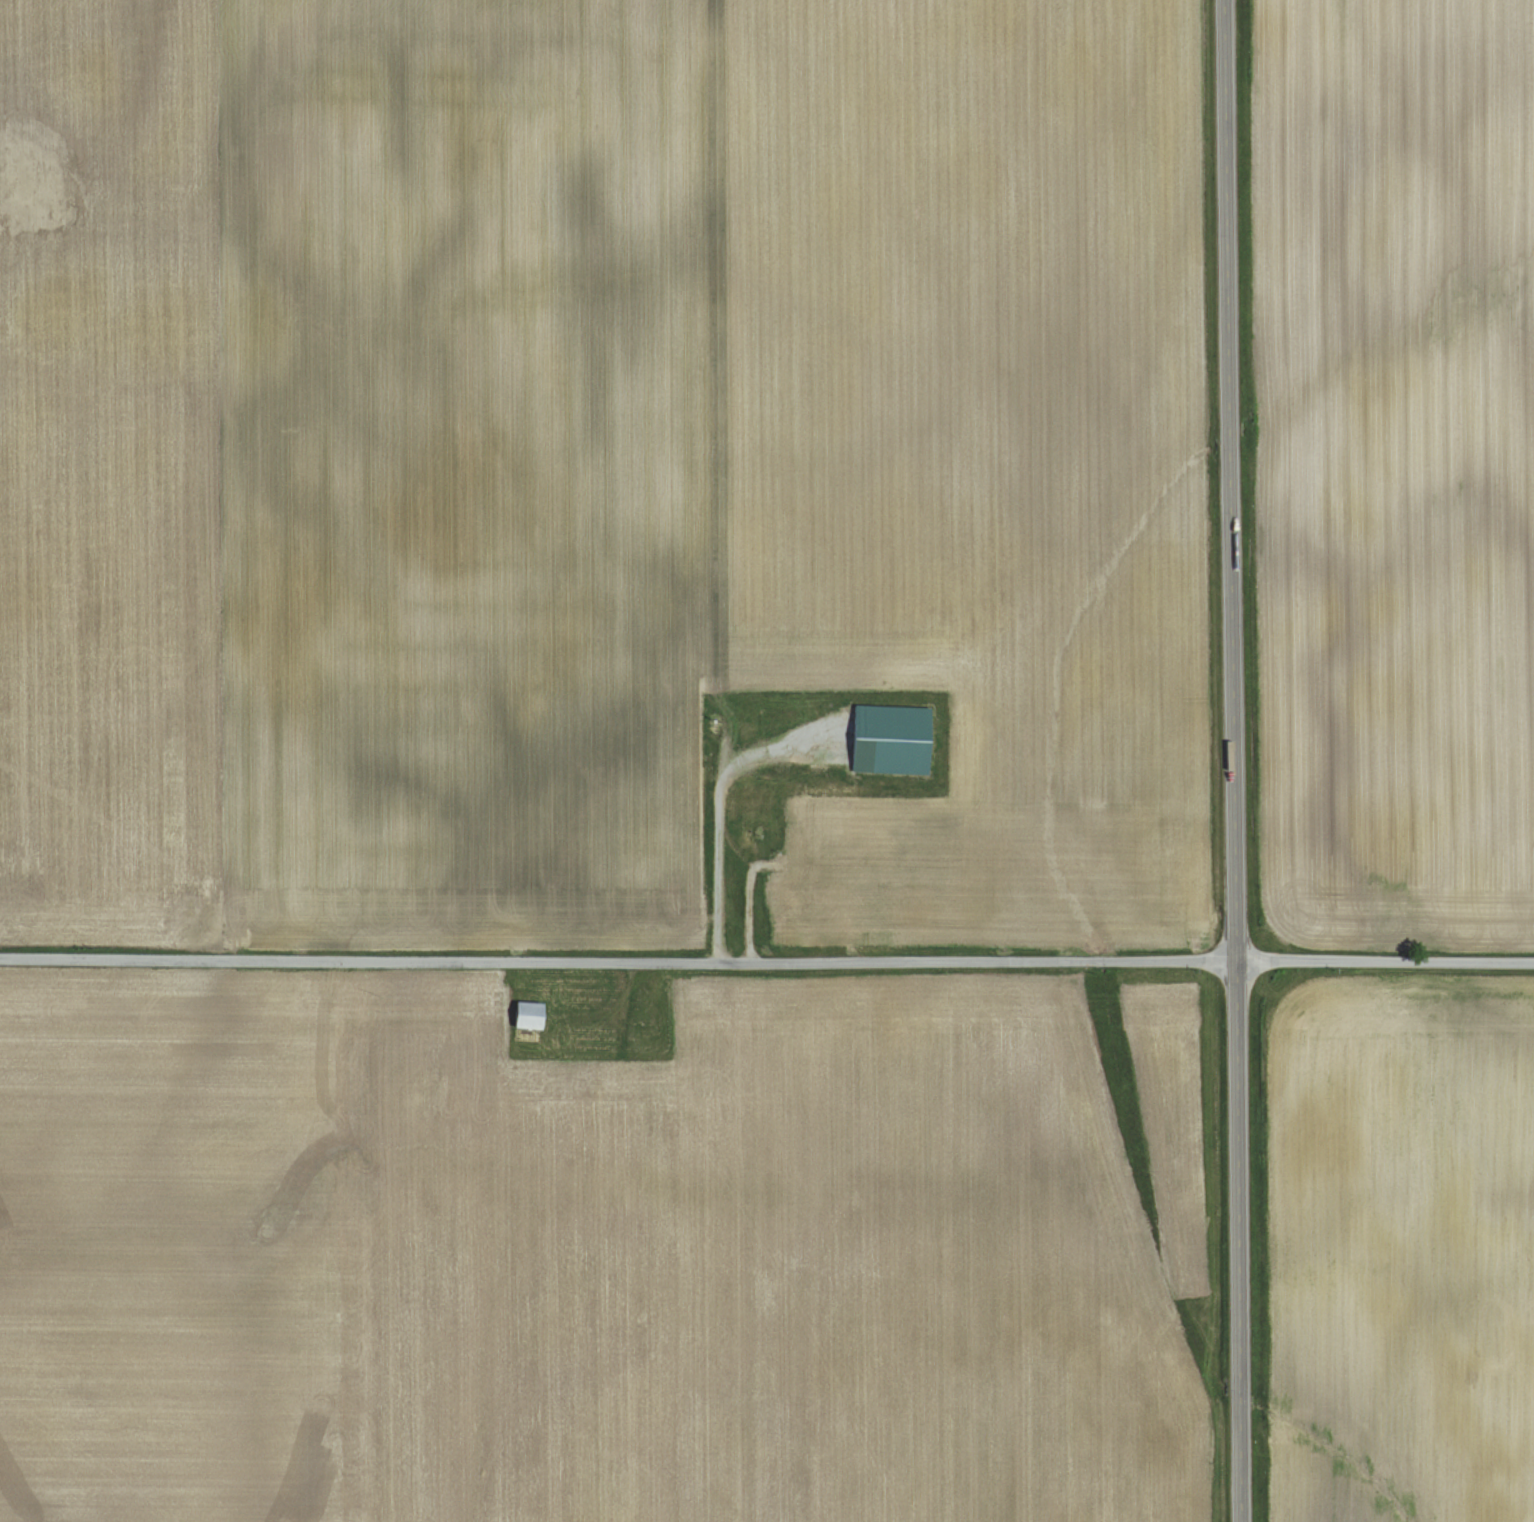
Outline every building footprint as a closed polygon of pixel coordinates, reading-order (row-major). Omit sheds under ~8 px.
[(933,707),(857,706),(855,773),(931,775),(933,707)] [(517,1029),(545,1030),(545,1008),(518,1007),(517,1029)]
